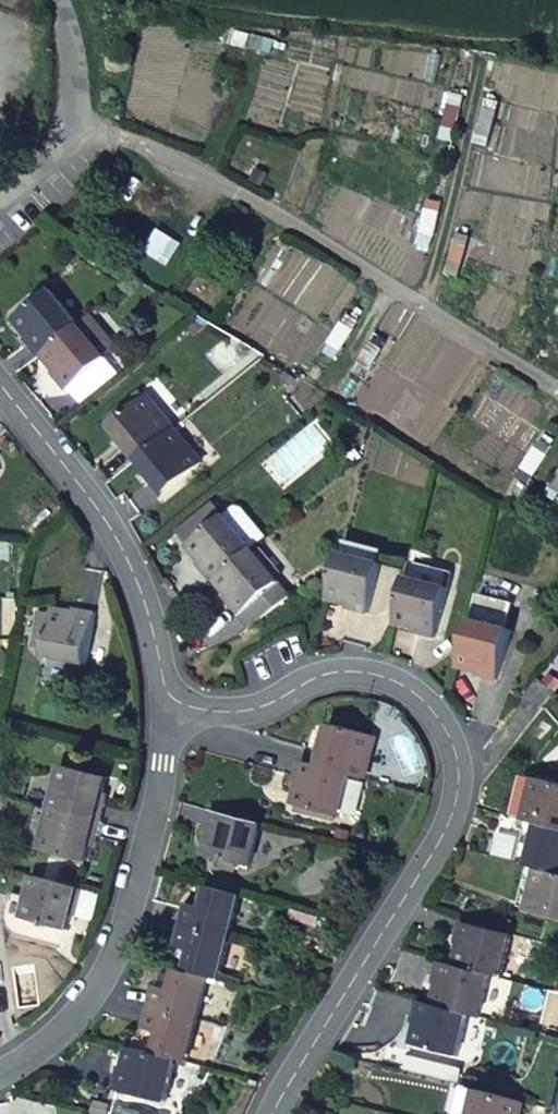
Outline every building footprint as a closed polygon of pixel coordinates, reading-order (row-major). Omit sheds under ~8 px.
[(181,245),(162,232),(150,251),(169,263),(181,245)] [(26,341),(40,357),(44,354),(80,324),(52,291),(16,321),(30,337),(26,341)] [(119,349),(91,315),(80,324),(108,358),(119,349)] [(108,358),(80,324),(44,354),(57,370),(53,373),(68,391),(108,358)] [(140,459),(176,430),(148,396),(112,425),(126,441),(122,445),(136,462),(140,459)] [(203,463),(176,430),(140,459),(153,475),(149,479),(163,496),(203,463)] [(216,505),(196,521),(206,532),(225,517),(216,505)] [(226,517),(253,550),(268,539),(244,509),(238,508),(226,517)] [(217,580),(253,550),(226,517),(225,516),(225,517),(206,532),(189,545),(202,561),(198,565),(213,583),(217,580)] [(196,521),(180,534),(189,545),(206,532),(196,521)] [(345,542),(342,554),(380,565),(383,552),(345,542)] [(280,583),(253,550),(217,580),(230,596),(226,598),(240,615),(280,583)] [(342,554),(341,554),(330,596),(329,598),(349,604),(348,609),(369,615),(382,565),(380,565),(342,554)] [(408,579),(449,590),(453,574),(412,563),(408,579)] [(449,590),(408,579),(396,622),(415,628),(414,633),(435,639),(449,590)] [(280,583),(240,615),(251,629),(291,597),(280,583)] [(75,615),(54,610),(44,656),(87,665),(97,613),(76,609),(75,615)] [(512,632),(471,621),(459,665),(479,670),(477,676),(499,682),(512,632)] [(556,692),(541,679),(526,698),(542,711),(556,692)] [(351,776),(366,780),(377,739),(332,726),(326,746),(320,745),(315,767),(351,776)] [(315,767),(301,763),(295,785),(301,786),(295,807),(340,818),(351,776),(315,767)] [(63,767),(52,809),(103,822),(108,803),(103,801),(110,779),(63,767)] [(550,778),(557,780),(557,768),(553,767),(550,778)] [(557,829),(557,785),(537,779),(536,782),(526,821),(530,822),(542,825),(557,829)] [(526,780),(516,818),(526,821),(536,782),(526,780)] [(103,822),(52,809),(40,851),(86,863),(91,843),(97,845),(103,822)] [(262,826),(213,814),(207,834),(212,836),(207,857),(251,869),(262,826)] [(519,862),(531,865),(542,825),(530,822),(519,862)] [(542,825),(531,865),(530,868),(539,870),(557,875),(557,829),(542,825)] [(539,870),(530,868),(520,907),(529,910),(539,870)] [(539,870),(529,910),(528,913),(557,921),(557,875),(539,870)] [(85,890),(33,877),(28,898),(11,893),(3,921),(4,926),(6,928),(12,935),(57,947),(62,930),(68,931),(73,912),(78,913),(85,890)] [(190,906),(185,927),(230,939),(241,896),(210,888),(204,909),(190,906)] [(499,979),(511,936),(462,923),(456,945),(461,947),(455,967),(490,976),(499,979)] [(188,973),(208,978),(219,981),(230,939),(185,927),(179,949),(193,953),(188,973)] [(490,976),(455,967),(440,963),(434,985),(439,986),(434,1006),(470,1016),(478,1018),(490,976)] [(152,1009),(197,1020),(208,978),(188,973),(177,970),(175,976),(172,991),(158,988),(152,1009)] [(162,973),(158,988),(172,991),(175,976),(162,973)] [(470,1016),(434,1006),(419,1002),(414,1024),(419,1026),(413,1046),(458,1057),(470,1016)] [(177,1061),(187,1063),(197,1020),(152,1009),(145,1031),(160,1034),(155,1055),(177,1061)] [(155,1055),(133,1049),(127,1069),(122,1068),(115,1090),(166,1103),(177,1061),(155,1055)] [(481,1092),(467,1089),(459,1113),(474,1113),(481,1092)] [(524,1104),(481,1092),(474,1113),(522,1113),(524,1104)] [(98,1103),(96,1112),(103,1113),(109,1113),(111,1106),(98,1103)]
